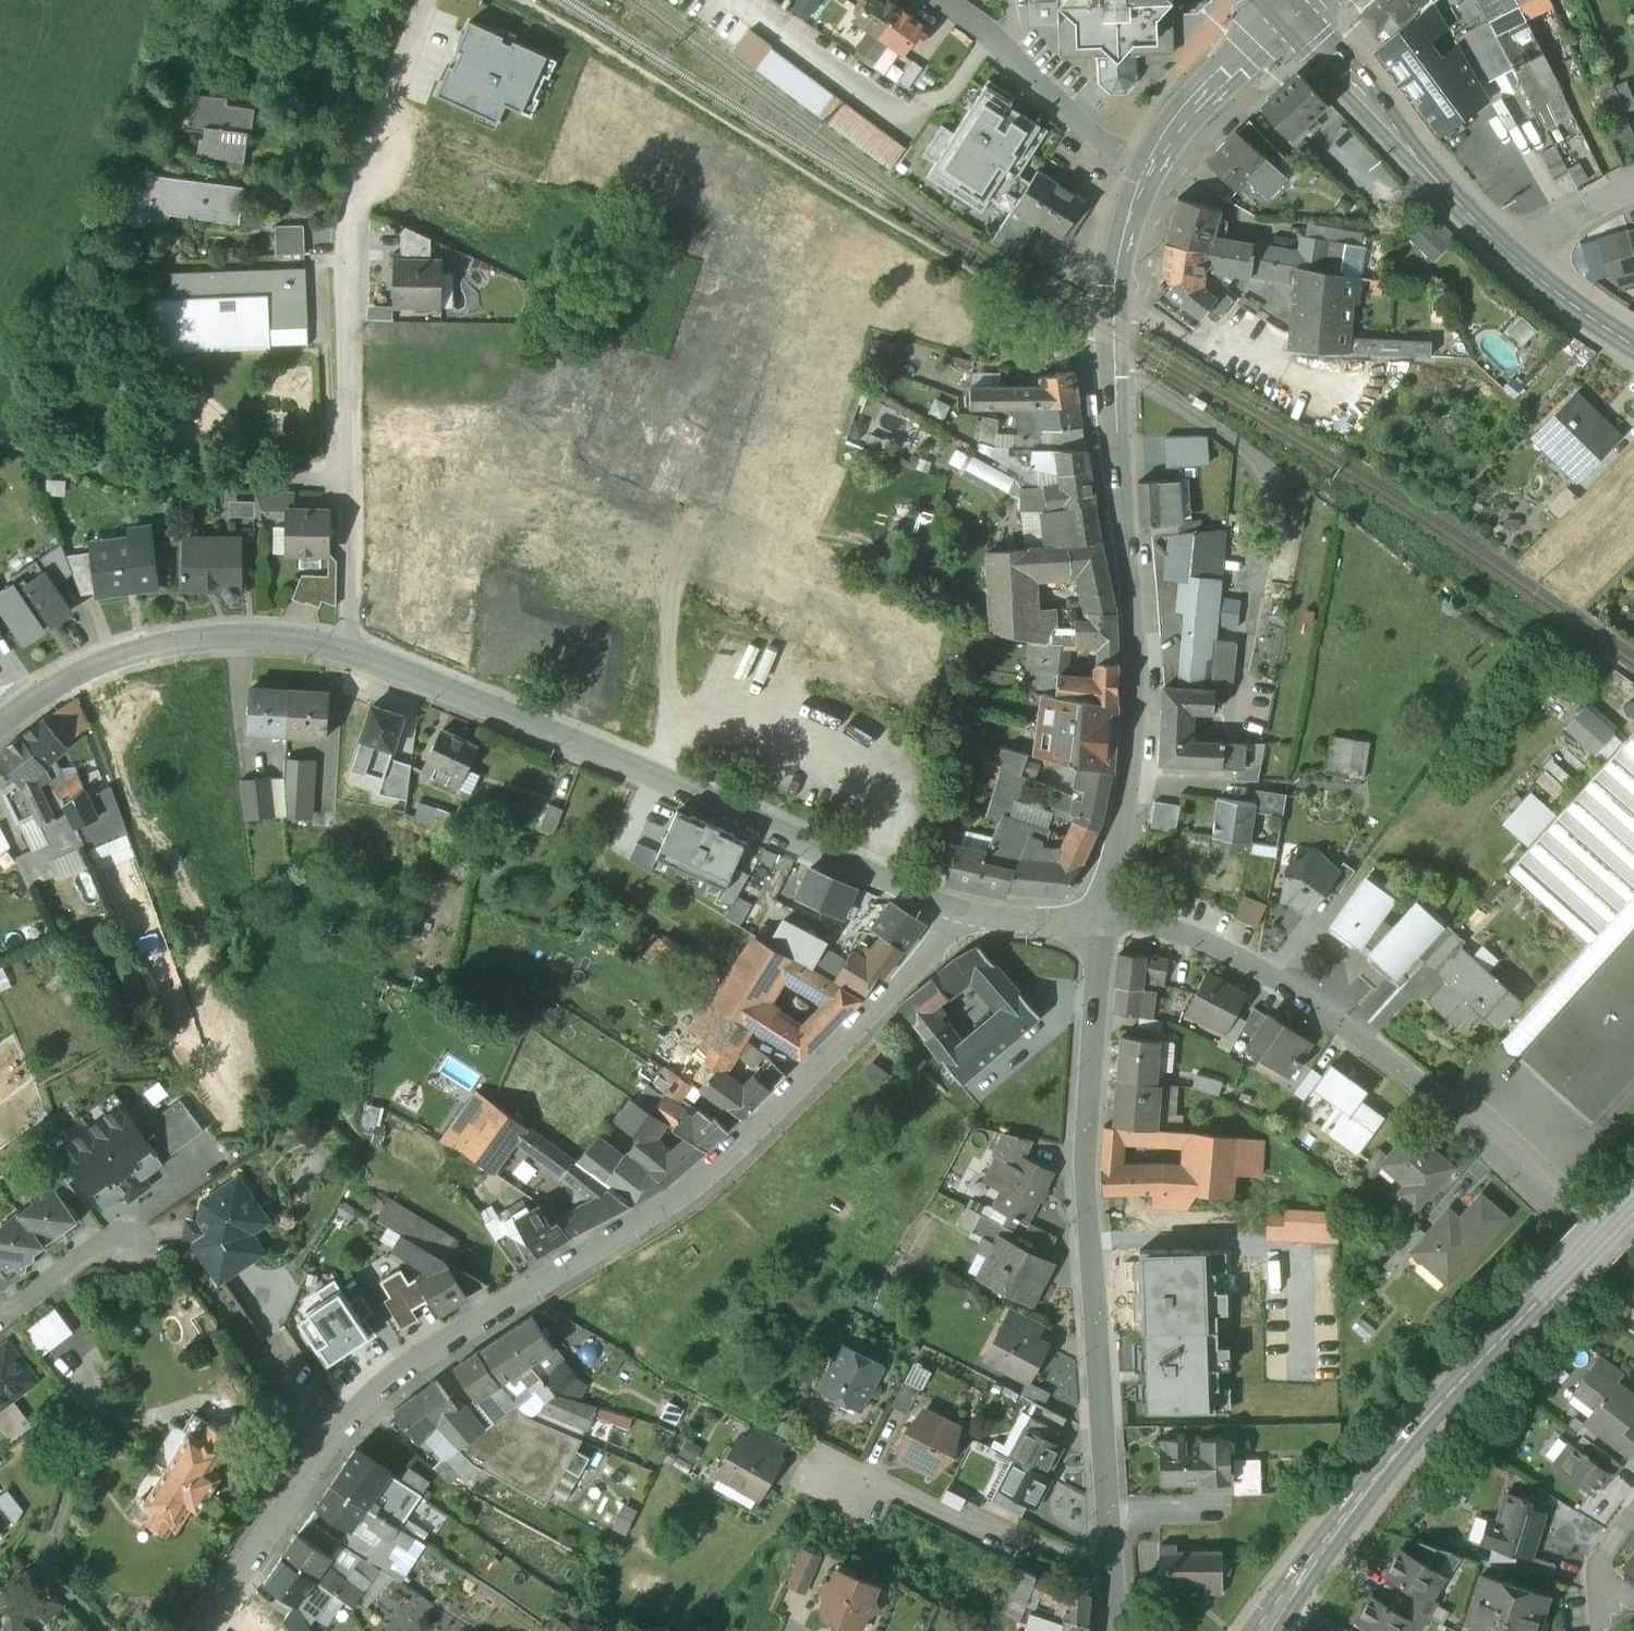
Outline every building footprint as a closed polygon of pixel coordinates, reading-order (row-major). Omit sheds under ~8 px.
[(890,0),(859,0),(855,5),(861,9),(853,20),(869,31),(856,49),(866,56),(900,7),(890,0)] [(1030,25),(1058,23),(1057,0),(1029,0),(1030,25)] [(1058,23),(1058,24),(1059,59),(1099,57),(1135,56),(1175,54),(1173,12),(1173,0),(1057,0),(1058,23)] [(1173,12),(1197,12),(1206,2),(1206,0),(1173,0),(1173,12)] [(1361,15),(1386,42),(1387,43),(1403,28),(1431,2),(1429,0),(1377,0),(1361,15)] [(1477,0),(1459,0),(1475,28),(1488,21),(1481,8),(1477,0)] [(1481,8),(1488,21),(1495,32),(1505,28),(1524,18),(1516,0),(1496,0),(1481,8)] [(1524,18),(1552,5),(1550,0),(1516,0),(1524,18)] [(1403,28),(1387,43),(1386,42),(1376,52),(1438,136),(1489,99),(1466,57),(1455,38),(1431,2),(1403,28)] [(930,29),(900,7),(866,56),(876,63),(889,45),(903,54),(910,43),(917,48),(930,29)] [(449,67),(436,94),(497,123),(506,105),(531,117),(539,100),(535,98),(545,76),(549,78),(557,62),(513,41),(511,46),(501,41),(502,37),(470,21),(456,50),(461,52),(453,68),(449,67)] [(1488,21),(1475,28),(1455,38),(1466,57),(1489,46),(1490,47),(1499,43),(1494,33),(1495,32),(1488,21)] [(1525,62),(1505,28),(1495,32),(1494,33),(1499,43),(1510,61),(1514,69),(1525,62)] [(772,46),(750,29),(733,52),(756,68),(771,47),(772,46)] [(1499,43),(1490,47),(1500,67),(1510,61),(1499,43)] [(906,148),(771,47),(756,68),(890,170),(906,148)] [(1542,54),(1525,62),(1514,69),(1535,108),(1562,94),(1542,54)] [(1135,56),(1099,57),(1100,83),(1111,93),(1126,92),(1136,81),(1135,56)] [(913,61),(899,81),(909,88),(923,68),(913,61)] [(1298,73),(1259,108),(1293,145),(1308,130),(1304,126),(1327,105),(1298,73)] [(1016,97),(988,79),(953,133),(942,126),(923,155),(934,163),(925,177),(982,213),(990,200),(1010,213),(1013,208),(1030,182),(1020,175),(1048,131),(1010,106),(1016,97)] [(1614,88),(1599,94),(1619,141),(1633,136),(1614,88)] [(255,110),(226,106),(227,99),(194,94),(191,119),(208,121),(205,140),(201,139),(198,155),(219,158),(244,162),(247,134),(252,135),(255,110)] [(1287,160),(1249,120),(1238,133),(1278,169),(1287,160)] [(1238,133),(1235,130),(1206,162),(1238,192),(1248,181),(1267,198),(1287,177),(1238,133)] [(244,162),(219,158),(217,171),(242,174),(244,162)] [(1570,164),(1575,185),(1589,181),(1583,161),(1570,164)] [(1085,201),(1037,171),(1030,182),(1013,208),(1038,224),(1044,227),(1045,234),(1055,233),(1068,241),(1078,226),(1072,223),(1085,201)] [(243,188),(153,175),(151,187),(149,203),(189,209),(188,217),(239,224),(243,188)] [(148,184),(144,182),(140,181),(135,182),(132,186),(128,218),(131,222),(134,224),(139,225),(143,224),(146,221),(149,203),(151,187),(148,184)] [(1221,210),(1177,198),(1165,243),(1166,244),(1207,252),(1209,252),(1213,236),(1221,210)] [(1038,224),(1013,208),(1010,213),(1003,224),(999,230),(1023,245),(1038,224)] [(1447,246),(1421,221),(1409,234),(1434,259),(1447,246)] [(303,225),(275,226),(276,255),(305,254),(303,225)] [(431,239),(401,225),(401,254),(395,254),(395,259),(431,259),(431,239)] [(1017,256),(1023,245),(999,230),(991,242),(1017,256)] [(1614,235),(1624,268),(1633,265),(1633,255),(1627,231),(1614,235)] [(1614,235),(1597,240),(1609,282),(1620,290),(1629,287),(1624,268),(1614,235)] [(1299,251),(1251,243),(1213,236),(1209,252),(1273,263),(1274,263),(1296,266),(1299,251)] [(1364,246),(1301,236),(1299,251),(1296,266),(1297,267),(1352,276),(1359,277),(1364,246)] [(1207,252),(1166,244),(1161,279),(1165,292),(1201,317),(1204,314),(1216,297),(1203,288),(1201,283),(1205,265),(1207,252)] [(1209,252),(1207,252),(1205,265),(1214,270),(1227,272),(1227,273),(1294,284),(1297,267),(1296,266),(1274,263),(1273,263),(1209,252)] [(431,259),(395,259),(394,311),(442,311),(442,259),(431,259)] [(1214,270),(1205,265),(1201,283),(1203,288),(1216,297),(1204,314),(1213,320),(1215,321),(1217,320),(1232,300),(1217,287),(1227,273),(1227,272),(1214,270)] [(1624,268),(1629,287),(1633,286),(1633,265),(1624,268)] [(1352,276),(1297,267),(1294,284),(1289,350),(1431,357),(1432,342),(1346,339),(1352,276)] [(305,269),(172,275),(173,299),(161,299),(163,349),(268,345),(306,344),(306,346),(308,346),(305,269)] [(161,299),(147,300),(150,350),(163,349),(161,299)] [(1074,370),(1040,376),(1041,385),(970,387),(971,408),(1007,408),(1019,407),(1039,406),(1079,401),(1074,370)] [(1600,415),(1575,393),(1542,426),(1560,443),(1550,454),(1578,480),(1618,440),(1597,419),(1600,415)] [(1079,401),(1039,406),(1043,430),(1044,430),(1082,428),(1079,401)] [(1039,406),(1019,407),(1022,435),(1042,436),(1046,436),(1044,430),(1043,430),(1039,406)] [(1082,428),(1044,430),(1046,436),(1042,436),(1041,450),(1087,451),(1082,428)] [(1022,435),(996,434),(995,448),(1009,449),(1022,449),(1041,450),(1042,436),(1022,435)] [(1204,436),(1166,437),(1168,467),(1206,465),(1204,436)] [(1057,462),(1034,461),(1033,455),(1022,455),(1022,449),(1009,449),(1009,455),(1017,457),(1026,466),(1040,469),(1059,474),(1057,462)] [(1041,450),(1022,449),(1022,455),(1033,455),(1034,461),(1057,462),(1059,474),(1059,475),(1090,470),(1087,451),(1041,450)] [(1009,490),(1015,477),(970,454),(963,467),(1009,490)] [(1040,469),(1026,466),(1012,461),(1009,467),(1039,484),(1040,469)] [(1090,470),(1059,475),(1061,484),(1044,487),(1048,511),(1095,503),(1090,470)] [(1174,480),(1138,482),(1141,526),(1152,525),(1177,523),(1177,522),(1174,480)] [(1566,487),(1546,507),(1559,520),(1579,499),(1566,487)] [(294,492),(255,492),(254,518),(287,518),(287,511),(293,511),(294,511),(294,492)] [(294,511),(293,511),(287,511),(287,518),(287,528),(287,554),(328,555),(329,512),(294,511)] [(1097,518),(1072,521),(1070,512),(1045,516),(1046,547),(1067,546),(1068,546),(1101,541),(1097,518)] [(1200,519),(1177,522),(1177,523),(1178,533),(1195,532),(1202,531),(1200,519)] [(1177,523),(1152,525),(1153,536),(1170,534),(1178,533),(1177,523)] [(119,546),(92,549),(96,592),(97,595),(157,588),(150,528),(130,531),(131,538),(119,540),(119,546)] [(287,528),(274,528),(273,554),(287,554),(287,528)] [(1178,533),(1170,534),(1166,578),(1180,579),(1177,610),(1188,611),(1191,580),(1221,582),(1225,541),(1195,539),(1195,532),(1178,533)] [(204,540),(204,545),(186,545),(185,573),(184,573),(184,580),(185,580),(185,589),(204,589),(204,586),(215,586),(215,589),(225,589),(234,589),(234,541),(204,540)] [(241,559),(241,541),(234,541),(234,589),(225,589),(225,595),(230,601),(235,601),(241,595),(241,573),(246,573),(246,559),(241,559)] [(1068,546),(1067,546),(1070,573),(1072,583),(1082,582),(1089,610),(1115,612),(1101,541),(1068,546)] [(37,560),(55,587),(74,575),(62,544),(37,560)] [(1067,547),(1030,549),(1032,575),(1070,573),(1067,547)] [(1030,549),(989,550),(993,631),(1053,643),(1053,627),(1054,613),(1034,614),(1032,575),(1030,549)] [(92,552),(67,555),(74,575),(81,594),(96,592),(92,552)] [(71,612),(55,587),(37,560),(0,584),(0,605),(25,643),(71,612)] [(314,576),(301,576),(292,600),(306,605),(306,603),(319,608),(322,602),(329,581),(314,581),(314,576)] [(1221,582),(1191,580),(1188,611),(1181,689),(1211,690),(1214,652),(1221,582)] [(336,581),(329,581),(322,602),(336,607),(336,581)] [(1239,626),(1240,597),(1222,597),(1221,626),(1239,626)] [(1115,612),(1089,610),(1089,621),(1075,622),(1075,629),(1075,643),(1102,645),(1118,646),(1116,611),(1115,612)] [(1075,629),(1053,627),(1053,643),(1075,643),(1075,629)] [(1118,646),(1102,645),(1101,660),(1100,660),(1094,664),(1093,677),(1057,674),(1055,695),(1117,704),(1118,646)] [(1226,653),(1214,652),(1211,690),(1215,691),(1222,692),(1226,653)] [(290,690),(251,687),(248,733),(287,735),(290,690)] [(1181,689),(1165,688),(1163,738),(1184,739),(1185,711),(1214,712),(1215,691),(1211,690),(1181,689)] [(329,692),(290,690),(287,735),(326,737),(329,692)] [(1117,704),(1055,695),(1055,696),(1043,695),(1043,696),(1052,697),(1052,699),(1053,700),(1051,713),(1048,712),(1047,720),(1046,724),(1040,723),(1040,725),(1046,726),(1045,729),(1046,729),(1045,738),(1053,739),(1051,754),(1050,754),(1050,757),(1036,754),(1035,755),(1059,761),(1112,773),(1112,770),(1107,770),(1108,749),(1104,744),(1104,732),(1109,728),(1111,707),(1116,707),(1117,704)] [(79,698),(63,711),(79,734),(89,727),(79,698)] [(1613,734),(1583,707),(1566,727),(1595,753),(1613,734)] [(63,711),(61,708),(44,722),(63,747),(79,734),(63,711)] [(403,718),(373,708),(362,740),(363,740),(353,769),(366,773),(375,744),(393,750),(403,718)] [(44,722),(43,720),(22,737),(46,768),(47,767),(54,761),(67,751),(44,722)] [(477,746),(443,730),(423,773),(457,790),(477,746)] [(22,737),(0,754),(0,761),(17,781),(21,787),(32,780),(46,768),(22,737)] [(1633,892),(1633,737),(1512,875),(1589,943),(1633,892)] [(1184,739),(1163,738),(1162,763),(1237,767),(1244,767),(1244,766),(1245,743),(1184,739)] [(1325,772),(1364,778),(1369,746),(1330,740),(1325,772)] [(375,744),(366,773),(384,779),(390,760),(393,750),(375,744)] [(1028,754),(1007,749),(1001,768),(1021,776),(1028,754)] [(1553,795),(1572,776),(1554,759),(1536,778),(1553,795)] [(412,767),(390,760),(384,779),(378,796),(407,801),(412,767)] [(65,786),(54,761),(47,767),(58,791),(58,792),(65,786)] [(313,762),(285,761),(285,779),(312,780),(313,762)] [(1112,773),(1059,761),(1055,781),(1079,787),(1085,790),(1090,792),(1080,823),(1073,837),(1093,841),(1102,822),(1112,773)] [(1261,766),(1244,766),(1244,767),(1237,767),(1236,780),(1258,781),(1261,766)] [(1021,776),(1001,768),(986,817),(1001,822),(985,854),(982,863),(1014,873),(1020,858),(1033,860),(1038,850),(1041,843),(1049,846),(1054,833),(1052,833),(1055,816),(1019,803),(1021,776)] [(84,789),(78,776),(65,786),(58,792),(65,805),(84,789)] [(271,778),(240,781),(245,820),(275,816),(271,778)] [(312,780),(285,779),(287,817),(310,818),(312,780)] [(39,785),(32,780),(21,787),(35,817),(40,826),(55,818),(39,785)] [(17,781),(3,794),(18,825),(19,825),(35,817),(21,787),(17,781)] [(111,787),(97,792),(104,811),(100,812),(103,819),(108,817),(113,831),(125,827),(111,787)] [(1075,799),(1060,793),(1053,813),(1070,821),(1080,823),(1090,792),(1085,790),(1079,787),(1075,799)] [(97,818),(84,789),(65,805),(68,812),(74,828),(97,818)] [(1286,795),(1257,790),(1254,804),(1256,804),(1255,811),(1283,816),(1286,795)] [(1502,822),(1529,845),(1557,813),(1531,790),(1502,822)] [(1254,804),(1219,799),(1214,838),(1250,843),(1255,811),(1256,804),(1254,804)] [(1167,804),(1154,802),(1150,828),(1163,830),(1167,804)] [(1180,806),(1167,804),(1163,830),(1176,832),(1180,806)] [(436,810),(421,805),(416,817),(432,822),(436,810)] [(555,835),(564,812),(551,807),(542,830),(555,835)] [(656,859),(727,891),(736,872),(749,843),(678,811),(658,855),(656,859)] [(55,818),(40,826),(47,841),(74,828),(68,812),(55,818)] [(40,826),(35,817),(19,825),(32,851),(44,846),(48,843),(47,841),(40,826)] [(1059,852),(1038,850),(1033,860),(1065,866),(1073,837),(1080,823),(1070,821),(1059,852)] [(964,830),(944,825),(937,854),(951,857),(953,846),(960,847),(964,830)] [(74,828),(47,841),(48,843),(44,846),(52,862),(79,850),(83,848),(74,828)] [(10,848),(0,830),(0,855),(10,848)] [(1033,860),(1020,858),(1014,873),(1009,890),(1063,895),(1084,860),(1093,841),(1073,837),(1065,866),(1033,860)] [(32,851),(16,859),(30,887),(56,875),(58,874),(52,862),(44,846),(32,851)] [(656,859),(658,855),(638,846),(631,861),(651,870),(656,859)] [(960,847),(953,846),(951,857),(946,881),(991,891),(992,886),(1009,890),(1014,873),(982,863),(985,854),(960,847)] [(79,850),(52,862),(58,874),(56,875),(59,882),(88,869),(79,850)] [(1303,868),(1288,865),(1282,897),(1308,915),(1328,887),(1339,873),(1337,872),(1314,855),(1303,868)] [(1343,863),(1337,872),(1339,873),(1328,887),(1338,894),(1355,871),(1343,863)] [(843,917),(856,889),(810,869),(797,898),(843,917)] [(750,878),(736,872),(727,891),(722,903),(732,907),(750,878)] [(1370,874),(1329,931),(1351,947),(1357,939),(1377,954),(1370,962),(1390,980),(1414,954),(1443,922),(1444,921),(1424,902),(1397,932),(1373,916),(1392,890),(1370,874)] [(1496,883),(1485,896),(1491,901),(1503,889),(1496,883)] [(1236,920),(1258,927),(1266,901),(1245,894),(1236,920)] [(892,903),(872,929),(885,939),(904,952),(925,924),(892,903)] [(798,963),(810,970),(820,952),(826,942),(784,921),(771,946),(798,963)] [(1443,922),(1414,954),(1423,962),(1424,963),(1453,930),(1443,922)] [(1453,930),(1424,963),(1436,974),(1461,947),(1466,942),(1453,930)] [(1517,1060),(1551,1090),(1567,1071),(1606,1106),(1633,1075),(1633,931),(1517,1060)] [(635,955),(676,982),(689,962),(647,935),(635,955)] [(771,946),(755,937),(743,957),(735,970),(770,993),(783,971),(798,963),(771,946)] [(853,953),(847,964),(835,982),(864,999),(878,975),(885,979),(904,952),(885,939),(874,953),(867,949),(861,957),(853,953)] [(1484,944),(1474,954),(1490,969),(1499,959),(1484,944)] [(978,947),(955,960),(932,978),(947,997),(972,978),(991,963),(978,947)] [(1461,947),(1436,974),(1445,983),(1427,1002),(1446,1020),(1460,1005),(1469,1014),(1474,1008),(1495,1028),(1520,1001),(1461,947)] [(810,970),(833,984),(847,964),(820,952),(810,970)] [(1168,959),(1151,957),(1118,954),(1116,988),(1113,1012),(1139,1017),(1150,1018),(1155,985),(1163,986),(1167,966),(1168,959)] [(810,970),(798,963),(783,971),(832,1002),(827,1011),(839,1023),(862,1001),(833,984),(810,970)] [(1019,995),(991,963),(972,978),(990,1002),(1000,1011),(1019,995)] [(770,993),(735,970),(714,1003),(730,1014),(763,1035),(765,1032),(780,1008),(766,999),(770,993)] [(1245,993),(1206,974),(1187,1012),(1225,1031),(1226,1032),(1235,1014),(1245,993)] [(932,978),(898,1004),(921,1033),(939,1019),(945,1014),(938,1004),(947,997),(932,978)] [(1039,1016),(1019,995),(1000,1011),(993,1017),(960,1045),(942,1061),(960,1083),(1026,1027),(1039,1016)] [(1000,1011),(990,1002),(984,1007),(993,1017),(1000,1011)] [(718,1006),(692,1053),(723,1072),(750,1031),(728,1018),(730,1014),(718,1006)] [(1246,1020),(1241,1030),(1254,1039),(1269,1017),(1253,1006),(1246,1020)] [(809,1027),(780,1008),(765,1032),(802,1061),(839,1023),(827,1011),(815,1026),(809,1027)] [(1246,1020),(1235,1014),(1226,1032),(1225,1031),(1217,1046),(1229,1052),(1241,1030),(1246,1020)] [(1254,1039),(1248,1047),(1287,1075),(1295,1065),(1299,1060),(1310,1043),(1270,1015),(1269,1017),(1254,1039)] [(1150,1018),(1139,1017),(1137,1028),(1161,1032),(1162,1021),(1150,1018)] [(939,1019),(921,1033),(942,1061),(960,1045),(939,1019)] [(1158,1039),(1121,1036),(1117,1080),(1154,1083),(1158,1039)] [(1172,1069),(1172,1041),(1160,1040),(1160,1069),(1172,1069)] [(723,1072),(692,1053),(680,1074),(701,1089),(717,1073),(721,1076),(723,1072)] [(765,1072),(757,1079),(747,1093),(760,1102),(787,1076),(764,1054),(756,1062),(765,1072)] [(1304,1063),(1299,1060),(1295,1065),(1300,1069),(1304,1063)] [(1321,1076),(1312,1088),(1341,1109),(1329,1126),(1328,1126),(1324,1131),(1357,1155),(1384,1118),(1360,1101),(1367,1092),(1330,1064),(1321,1076)] [(1321,1076),(1311,1068),(1293,1092),(1304,1100),(1312,1088),(1321,1076)] [(673,1072),(666,1081),(673,1085),(679,1076),(673,1072)] [(717,1073),(701,1089),(742,1120),(760,1102),(747,1093),(747,1092),(721,1076),(717,1073)] [(1223,1083),(1198,1074),(1192,1089),(1218,1097),(1223,1083)] [(692,1085),(679,1076),(673,1085),(664,1098),(677,1105),(692,1085)] [(1154,1083),(1117,1080),(1114,1126),(1162,1130),(1182,1132),(1183,1115),(1156,1114),(1158,1084),(1154,1083)] [(478,1092),(463,1110),(442,1142),(462,1150),(495,1104),(478,1092)] [(181,1098),(149,1122),(158,1135),(149,1142),(163,1160),(204,1129),(181,1098)] [(677,1105),(664,1098),(652,1114),(667,1124),(674,1129),(686,1114),(687,1112),(677,1105)] [(649,1157),(642,1151),(651,1138),(654,1140),(660,1131),(667,1124),(652,1114),(630,1100),(616,1117),(642,1139),(629,1155),(642,1166),(649,1157)] [(149,1142),(121,1104),(91,1127),(123,1170),(128,1166),(134,1167),(141,1176),(163,1160),(149,1142)] [(525,1124),(495,1104),(462,1150),(491,1171),(502,1156),(516,1137),(525,1124)] [(693,1119),(686,1114),(674,1129),(692,1140),(708,1151),(729,1132),(716,1118),(713,1119),(701,1111),(693,1119)] [(603,1183),(576,1162),(525,1124),(516,1137),(526,1144),(525,1146),(540,1158),(539,1160),(558,1173),(592,1202),(612,1191),(603,1183)] [(674,1129),(667,1124),(660,1131),(670,1138),(684,1146),(692,1140),(674,1129)] [(1114,1126),(1113,1126),(1103,1127),(1101,1148),(1119,1149),(1120,1141),(1161,1145),(1162,1130),(1114,1126)] [(123,1170),(91,1127),(63,1148),(61,1149),(79,1172),(103,1205),(125,1189),(118,1179),(119,1173),(123,1170)] [(1236,1137),(1188,1132),(1184,1169),(1202,1170),(1201,1195),(1229,1197),(1232,1176),(1236,1137)] [(1388,1157),(1386,1160),(1387,1162),(1382,1168),(1404,1188),(1397,1195),(1414,1210),(1451,1168),(1410,1132),(1388,1157)] [(1032,1141),(1004,1135),(993,1156),(997,1158),(986,1180),(994,1184),(1004,1189),(994,1208),(1026,1225),(1053,1174),(1030,1162),(1025,1170),(1016,1166),(1020,1159),(1022,1160),(1032,1141)] [(642,1166),(629,1155),(620,1166),(600,1150),(605,1144),(597,1137),(576,1162),(603,1183),(612,1191),(631,1206),(645,1189),(652,1195),(667,1187),(642,1166)] [(1263,1140),(1236,1137),(1232,1176),(1258,1177),(1263,1140)] [(654,1140),(651,1138),(642,1151),(649,1157),(642,1166),(667,1187),(708,1151),(692,1140),(684,1146),(673,1155),(654,1140)] [(79,1172),(61,1149),(63,1148),(58,1142),(46,1151),(52,1160),(68,1181),(79,1172)] [(1160,1168),(1118,1169),(1119,1149),(1101,1148),(1100,1169),(1100,1194),(1154,1193),(1159,1193),(1160,1168)] [(1378,1148),(1361,1171),(1371,1180),(1382,1168),(1387,1162),(1386,1160),(1388,1157),(1378,1148)] [(68,1181),(52,1160),(40,1170),(49,1181),(50,1181),(64,1200),(76,1191),(68,1181)] [(1184,1169),(1160,1168),(1159,1193),(1154,1193),(1153,1206),(1188,1208),(1189,1194),(1201,1195),(1202,1170),(1184,1169)] [(236,1179),(204,1200),(196,1244),(220,1279),(253,1257),(241,1239),(245,1214),(255,1207),(236,1179)] [(64,1200),(50,1181),(49,1181),(31,1195),(34,1199),(19,1210),(44,1244),(55,1236),(56,1237),(64,1231),(63,1230),(68,1226),(69,1228),(81,1219),(71,1206),(69,1207),(64,1200)] [(994,1184),(981,1208),(991,1214),(994,1208),(1004,1189),(994,1184)] [(592,1202),(576,1210),(586,1229),(631,1206),(612,1191),(592,1202)] [(1425,1237),(1411,1254),(1412,1255),(1424,1266),(1429,1261),(1446,1276),(1465,1254),(1471,1258),(1504,1220),(1480,1198),(1458,1223),(1447,1212),(1425,1237)] [(540,1207),(531,1213),(528,1208),(514,1216),(517,1221),(516,1221),(537,1257),(570,1237),(560,1219),(552,1223),(540,1207)] [(19,1210),(2,1223),(5,1227),(0,1231),(0,1261),(7,1270),(15,1264),(21,1272),(26,1269),(27,1263),(34,1257),(35,1251),(44,1244),(19,1210)] [(1339,1214),(1285,1211),(1284,1219),(1283,1241),(1337,1243),(1339,1214)] [(510,1231),(499,1215),(486,1224),(496,1239),(510,1231)] [(1012,1232),(980,1216),(970,1235),(995,1248),(999,1240),(1006,1244),(1012,1232)] [(457,1244),(414,1218),(403,1236),(404,1236),(448,1263),(457,1244)] [(1284,1219),(1267,1218),(1266,1240),(1283,1241),(1284,1219)] [(1425,1237),(1415,1229),(1397,1251),(1408,1260),(1412,1255),(1411,1254),(1425,1237)] [(529,1261),(510,1231),(496,1239),(517,1269),(529,1261)] [(448,1263),(404,1236),(395,1250),(431,1271),(432,1272),(448,1263)] [(1006,1244),(999,1240),(995,1248),(979,1279),(1032,1305),(1051,1267),(1006,1244)] [(1211,1274),(1210,1251),(1140,1252),(1140,1265),(1138,1265),(1139,1313),(1142,1313),(1142,1332),(1218,1332),(1217,1274),(1211,1274)] [(0,1287),(0,1288),(21,1272),(15,1264),(7,1270),(0,1261),(0,1287)] [(468,1298),(448,1263),(432,1272),(431,1271),(420,1277),(433,1300),(441,1313),(443,1313),(442,1312),(467,1298),(468,1298)] [(488,1287),(448,1263),(468,1298),(467,1298),(468,1300),(488,1287)] [(413,1312),(433,1300),(420,1277),(409,1284),(401,1271),(380,1284),(389,1299),(401,1292),(413,1312)] [(350,1303),(334,1280),(316,1293),(322,1302),(306,1313),(317,1330),(306,1337),(327,1367),(356,1348),(356,1347),(369,1338),(359,1323),(372,1314),(360,1296),(350,1303)] [(413,1312),(401,1292),(389,1299),(385,1301),(402,1331),(419,1321),(413,1312)] [(55,1307),(24,1330),(42,1355),(74,1331),(55,1307)] [(1042,1326),(1011,1310),(1004,1325),(1034,1340),(1042,1326)] [(531,1318),(508,1334),(530,1366),(553,1350),(531,1318)] [(1004,1325),(1003,1324),(984,1361),(1027,1383),(1046,1346),(1034,1340),(1004,1325)] [(1218,1332),(1142,1332),(1143,1358),(1140,1358),(1141,1405),(1144,1405),(1144,1416),(1215,1415),(1215,1391),(1218,1391),(1218,1332)] [(508,1334),(478,1354),(499,1387),(516,1375),(530,1366),(508,1334)] [(11,1399),(23,1390),(11,1374),(12,1366),(21,1359),(8,1342),(0,1348),(0,1407),(11,1399)] [(884,1366),(842,1346),(819,1392),(861,1413),(884,1366)] [(478,1354),(456,1370),(476,1402),(484,1397),(499,1387),(478,1354)] [(1624,1376),(1602,1358),(1592,1371),(1615,1388),(1615,1387),(1624,1376)] [(565,1364),(543,1382),(554,1396),(576,1377),(565,1364)] [(530,1366),(516,1375),(529,1390),(517,1399),(531,1416),(537,1411),(554,1396),(543,1382),(530,1366)] [(1592,1371),(1577,1390),(1600,1408),(1586,1426),(1627,1458),(1633,1448),(1633,1425),(1629,1422),(1633,1416),(1633,1401),(1615,1387),(1615,1388),(1592,1371)] [(920,1389),(904,1381),(891,1406),(907,1414),(920,1389)] [(436,1384),(416,1399),(439,1428),(458,1412),(436,1384)] [(499,1387),(484,1397),(502,1419),(517,1406),(499,1387)] [(554,1396),(537,1411),(587,1432),(592,1419),(596,1410),(554,1396)] [(0,1407),(0,1427),(11,1441),(32,1426),(11,1399),(0,1407)] [(439,1428),(416,1399),(396,1414),(418,1444),(426,1438),(439,1428)] [(668,1404),(663,1418),(678,1424),(683,1410),(668,1404)] [(502,1419),(485,1433),(484,1433),(458,1451),(474,1465),(547,1507),(566,1472),(579,1479),(589,1461),(577,1453),(583,1442),(528,1419),(517,1406),(502,1419)] [(463,1407),(458,1412),(439,1428),(458,1451),(484,1433),(463,1407)] [(596,1410),(592,1419),(627,1433),(632,1422),(596,1410)] [(949,1424),(925,1412),(907,1433),(901,1457),(921,1462),(920,1468),(932,1474),(950,1454),(952,1445),(945,1441),(949,1424)] [(231,1435),(197,1413),(188,1428),(192,1431),(168,1465),(209,1491),(221,1474),(216,1471),(233,1445),(227,1441),(231,1435)] [(1029,1418),(1008,1460),(1011,1462),(1047,1480),(1062,1450),(1054,1446),(1029,1433),(1035,1422),(1029,1418)] [(807,1436),(780,1421),(774,1433),(801,1447),(807,1436)] [(1059,1434),(1035,1422),(1029,1433),(1054,1446),(1059,1434)] [(458,1451),(439,1428),(426,1438),(435,1446),(434,1447),(447,1460),(452,1456),(458,1451)] [(787,1446),(754,1428),(747,1440),(779,1459),(787,1446)] [(747,1440),(741,1437),(719,1475),(760,1498),(781,1460),(779,1459),(747,1440)] [(1228,1441),(1159,1444),(1160,1488),(1202,1487),(1202,1475),(1229,1474),(1228,1441)] [(1620,1466),(1588,1442),(1579,1453),(1606,1474),(1604,1476),(1609,1479),(1620,1466)] [(1579,1453),(1573,1449),(1556,1471),(1589,1496),(1604,1476),(1606,1474),(1579,1453)] [(390,1474),(357,1451),(332,1487),(375,1516),(383,1504),(373,1498),(389,1475),(390,1474)] [(452,1456),(447,1460),(451,1464),(456,1460),(452,1456)] [(1047,1480),(1011,1462),(990,1503),(996,1506),(1002,1495),(1026,1508),(1035,1513),(1050,1482),(1047,1480)] [(1260,1497),(1259,1463),(1233,1463),(1234,1498),(1260,1497)] [(209,1491),(168,1465),(149,1499),(145,1496),(134,1512),(169,1533),(172,1527),(177,1530),(188,1513),(189,1514),(195,1505),(199,1508),(209,1491)] [(375,1516),(332,1487),(316,1510),(350,1533),(360,1518),(369,1525),(367,1527),(384,1539),(391,1543),(392,1542),(399,1532),(375,1516)] [(407,1489),(393,1511),(407,1520),(421,1498),(407,1489)] [(0,1496),(0,1505),(15,1525),(23,1511),(8,1490),(0,1496)] [(1026,1508),(1002,1495),(996,1506),(1021,1519),(1026,1508)] [(1528,1502),(1505,1495),(1489,1550),(1516,1557),(1529,1561),(1530,1559),(1543,1515),(1526,1510),(1528,1502)] [(393,1511),(383,1504),(375,1516),(399,1532),(407,1520),(393,1511)] [(627,1537),(637,1512),(622,1506),(612,1531),(627,1537)] [(426,1538),(410,1527),(404,1536),(420,1546),(426,1538)] [(332,1558),(299,1535),(282,1559),(315,1582),(322,1572),(332,1558)] [(384,1539),(368,1563),(373,1567),(380,1571),(398,1546),(392,1542),(391,1543),(384,1539)] [(1446,1551),(1421,1544),(1413,1556),(1426,1564),(1425,1566),(1434,1572),(1446,1551)] [(820,1555),(800,1549),(787,1581),(806,1589),(820,1555)] [(1221,1555),(1175,1556),(1175,1550),(1157,1551),(1158,1589),(1204,1587),(1204,1598),(1222,1597),(1221,1580),(1225,1579),(1227,1578),(1229,1575),(1230,1571),(1229,1567),(1226,1565),(1224,1564),(1221,1563),(1221,1555)] [(1426,1564),(1413,1556),(1411,1558),(1398,1550),(1384,1574),(1412,1592),(1428,1601),(1429,1600),(1442,1577),(1434,1572),(1425,1566),(1426,1564)] [(1555,1567),(1530,1559),(1529,1561),(1516,1557),(1512,1571),(1550,1583),(1555,1567)] [(315,1582),(282,1559),(264,1584),(298,1607),(315,1582)] [(1626,1570),(1633,1577),(1633,1561),(1626,1570)] [(380,1571),(373,1567),(368,1574),(375,1579),(380,1571)] [(874,1583),(838,1569),(833,1581),(823,1585),(831,1606),(824,1608),(828,1617),(859,1629),(864,1615),(863,1613),(871,1610),(874,1602),(870,1593),(874,1583)] [(1016,1570),(1006,1596),(1009,1597),(1008,1598),(1027,1605),(1027,1606),(1038,1610),(1042,1600),(1060,1606),(1053,1624),(1074,1630),(1085,1630),(1088,1605),(1088,1597),(1068,1589),(1068,1590),(1016,1570)] [(332,1579),(322,1572),(315,1582),(354,1609),(364,1595),(335,1575),(332,1579)] [(1480,1576),(1465,1625),(1484,1630),(1535,1630),(1546,1596),(1480,1576)] [(421,1589),(379,1630),(463,1630),(421,1589)] [(1428,1601),(1412,1592),(1405,1603),(1428,1616),(1435,1604),(1429,1600),(1428,1601)] [(993,1625),(1009,1630),(1016,1630),(1018,1625),(1020,1626),(1027,1606),(1027,1605),(1008,1598),(1009,1597),(1006,1596),(1004,1595),(993,1625)] [(54,1597),(37,1610),(44,1620),(61,1607),(54,1597)] [(1369,1598),(1355,1622),(1368,1630),(1367,1630),(1409,1630),(1412,1626),(1413,1624),(1398,1615),(1369,1598)] [(1428,1616),(1405,1603),(1398,1615),(1413,1624),(1412,1626),(1419,1630),(1428,1616)] [(1030,1615),(1026,1628),(1025,1630),(1074,1630),(1053,1624),(1030,1615)] [(0,1630),(29,1630),(12,1616),(0,1630)]
